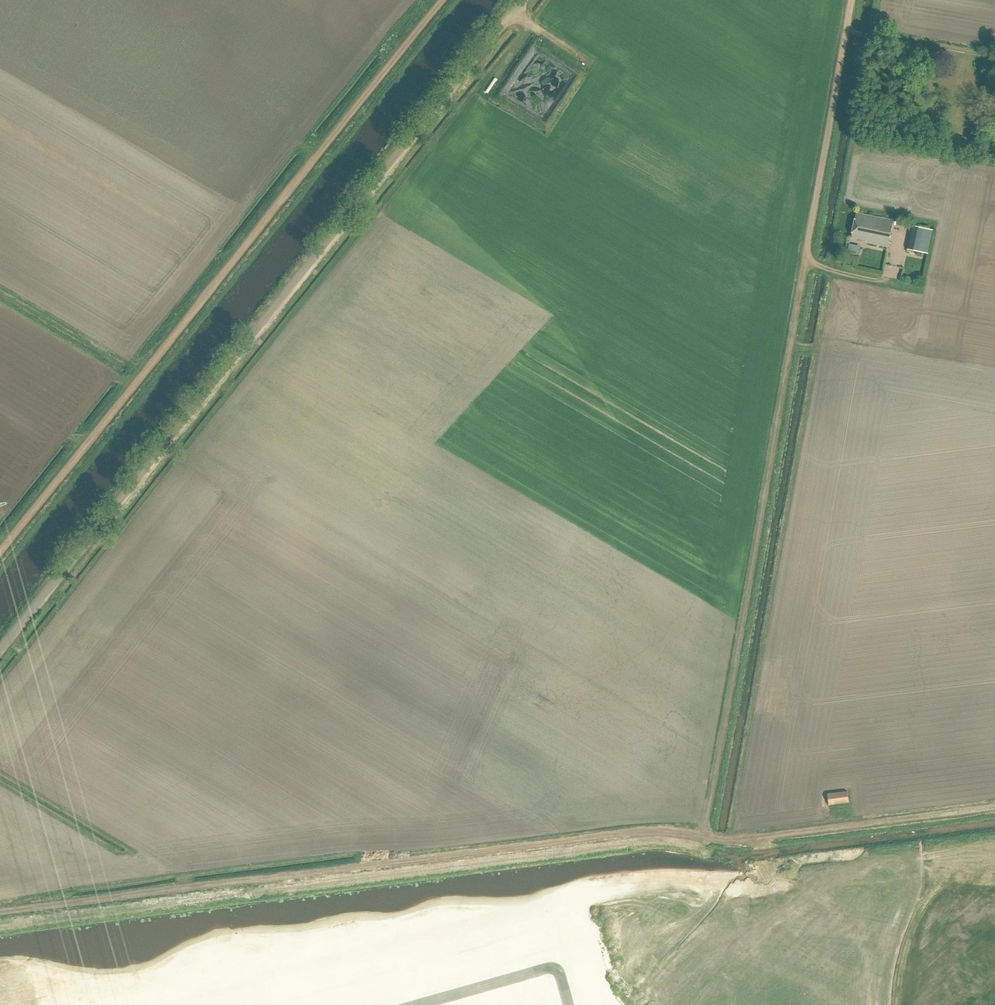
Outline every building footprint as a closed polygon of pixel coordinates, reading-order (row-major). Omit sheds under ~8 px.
[(868,240),(868,242),(888,245),(893,219),(857,212),(852,237),(868,240)] [(912,225),(907,249),(920,252),(925,228),(912,225)] [(848,789),(828,792),(829,804),(849,801),(848,789)]
